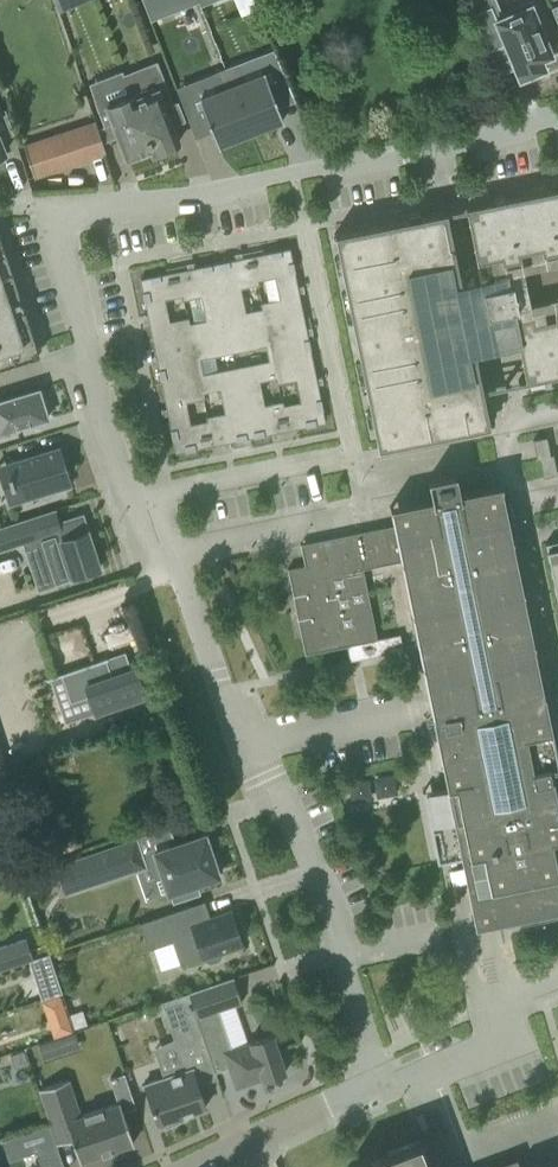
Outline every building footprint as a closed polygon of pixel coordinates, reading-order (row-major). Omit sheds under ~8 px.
[(150,20),(198,2),(197,0),(142,0),(150,20)] [(491,6),(473,14),(489,52),(505,45),(519,80),(525,78),(526,82),(542,76),(540,72),(546,69),(542,60),(552,56),(531,5),(497,19),(491,6)] [(283,120),(264,71),(244,79),(237,62),(224,67),(250,132),(283,120)] [(250,132),(224,67),(212,72),(218,89),(199,97),(218,145),(250,132)] [(129,89),(128,89),(152,152),(154,152),(160,155),(173,150),(175,144),(178,142),(164,106),(173,103),(160,70),(150,74),(153,84),(131,92),(129,89)] [(125,81),(92,94),(96,108),(103,126),(112,122),(126,159),(150,149),(151,153),(152,152),(128,89),(128,88),(125,81)] [(23,145),(33,177),(105,154),(95,121),(23,145)] [(476,262),(500,257),(501,263),(520,259),(519,253),(540,249),(542,255),(557,251),(557,188),(465,207),(476,262)] [(334,233),(377,447),(488,425),(474,352),(468,353),(454,285),(460,283),(445,211),(334,233)] [(289,248),(251,255),(256,280),(274,277),(278,300),(260,303),(261,308),(265,330),(304,322),(289,248)] [(30,357),(27,346),(35,343),(23,309),(15,311),(9,292),(17,289),(4,251),(0,252),(0,367),(30,357)] [(251,255),(214,263),(229,337),(265,330),(261,308),(244,311),(240,287),(257,284),(256,280),(251,255)] [(175,271),(180,296),(181,300),(200,296),(204,320),(187,323),(191,345),(229,337),(214,263),(175,271)] [(139,278),(154,352),(191,345),(187,323),(186,318),(167,322),(163,299),(180,296),(175,271),(139,278)] [(487,315),(514,309),(530,306),(525,281),(482,289),(487,315)] [(517,319),(513,320),(525,378),(517,380),(518,382),(557,374),(557,310),(553,311),(555,318),(533,322),(532,316),(517,319)] [(304,322),(265,330),(229,337),(232,352),(264,345),(267,361),(270,360),(310,352),(304,322)] [(229,337),(191,345),(154,352),(160,382),(198,375),(201,374),(198,358),(232,352),(229,337)] [(325,422),(310,352),(270,360),(274,377),(275,383),(293,379),(298,402),(281,406),(286,430),(325,422)] [(286,430),(281,406),(280,401),(263,404),(258,381),(274,377),(270,360),(267,361),(235,367),(249,437),(286,430)] [(201,374),(198,375),(202,392),(219,389),(224,412),(205,416),(206,420),(211,445),(249,437),(235,367),(201,374)] [(198,375),(160,382),(174,452),(211,445),(206,420),(189,424),(184,402),(203,398),(202,392),(198,375)] [(38,389),(37,386),(0,397),(0,433),(47,418),(38,389)] [(532,439),(536,459),(539,459),(543,477),(556,474),(552,454),(549,454),(546,436),(532,439)] [(17,501),(70,485),(58,447),(5,464),(17,501)] [(393,524),(300,543),(304,564),(287,568),(304,654),(346,645),(346,641),(355,639),(356,643),(376,639),(362,568),(400,560),(446,786),(433,788),(447,860),(460,857),(475,928),(557,911),(557,798),(556,799),(549,767),(557,766),(557,759),(500,483),(458,492),(454,473),(427,479),(431,498),(389,506),(393,524)] [(39,538),(54,584),(99,569),(82,515),(59,522),(55,510),(55,508),(0,526),(0,551),(39,538)] [(545,543),(557,608),(557,540),(545,543)] [(94,712),(144,695),(133,664),(110,672),(104,657),(107,656),(106,654),(50,674),(50,676),(60,672),(69,699),(87,692),(94,712)] [(212,855),(204,834),(153,851),(153,852),(141,856),(135,837),(55,864),(65,893),(151,864),(155,878),(161,876),(167,893),(168,892),(172,903),(199,893),(196,883),(218,875),(217,870),(220,869),(215,854),(212,855)] [(219,951),(228,948),(242,943),(231,911),(210,918),(202,921),(196,903),(139,922),(148,949),(172,941),(180,964),(204,956),(205,960),(210,962),(218,959),(221,955),(219,951)] [(0,947),(0,968),(31,958),(25,938),(0,947)] [(232,977),(187,992),(214,1072),(228,1067),(235,1088),(261,1079),(261,1080),(285,1072),(272,1033),(248,1041),(248,1042),(230,1048),(218,1010),(241,1002),(232,977)] [(214,1072),(187,992),(161,1001),(181,1063),(162,1072),(164,1077),(143,1084),(156,1123),(163,1121),(165,1127),(183,1119),(182,1115),(192,1111),(191,1109),(202,1105),(203,1108),(205,1107),(198,1084),(216,1078),(214,1072)] [(82,1010),(70,1014),(74,1028),(87,1024),(82,1010)] [(50,1038),(37,1043),(42,1060),(56,1055),(50,1038)] [(28,1065),(23,1051),(8,1055),(13,1070),(28,1065)] [(124,1073),(109,1078),(118,1102),(119,1102),(122,1110),(135,1106),(124,1073)] [(56,1143),(70,1138),(78,1161),(131,1142),(118,1102),(78,1115),(66,1079),(37,1089),(56,1143)] [(35,1154),(34,1149),(54,1142),(48,1125),(12,1137),(19,1159),(35,1154)] [(347,1166),(428,1166),(418,1139),(347,1166)] [(54,1142),(34,1149),(35,1154),(39,1166),(62,1166),(54,1142)]
